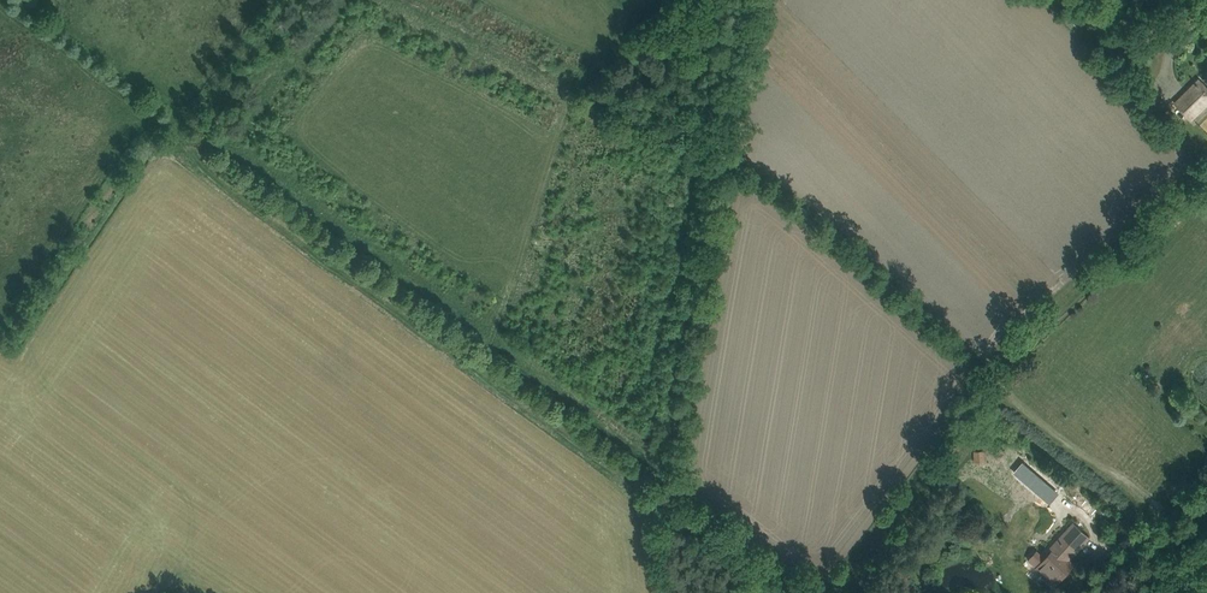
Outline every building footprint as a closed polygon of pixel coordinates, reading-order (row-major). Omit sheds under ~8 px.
[(1199,77),(1174,102),(1192,121),(1206,106),(1206,86),(1199,77)] [(1178,215),(1171,222),(1175,225),(1181,219),(1178,215)] [(985,450),(974,451),(974,462),(986,462),(985,450)] [(1047,504),(1060,488),(1044,474),(1031,491),(1047,504)] [(1045,576),(1044,577),(1053,585),(1054,584),(1055,585),(1070,568),(1068,566),(1071,563),(1068,560),(1089,537),(1074,523),(1053,545),(1056,547),(1037,568),(1045,576)]
